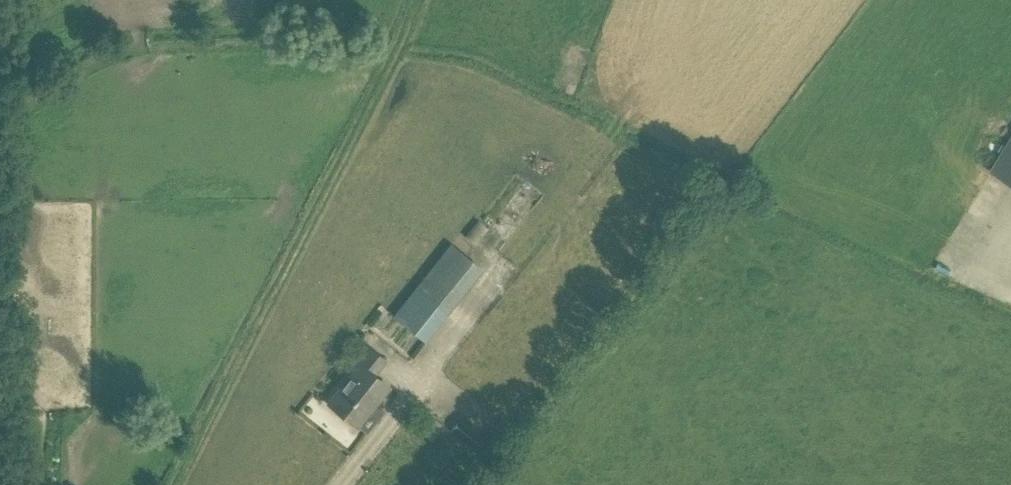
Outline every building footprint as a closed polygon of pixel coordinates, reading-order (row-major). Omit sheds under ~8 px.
[(992,172),(1010,184),(1010,141),(992,172)] [(480,222),(467,238),(477,246),(490,230),(480,222)] [(450,244),(394,315),(425,340),(482,269),(450,244)] [(359,364),(329,403),(357,425),(389,386),(374,375),(386,360),(368,346),(356,362),(359,364)]
